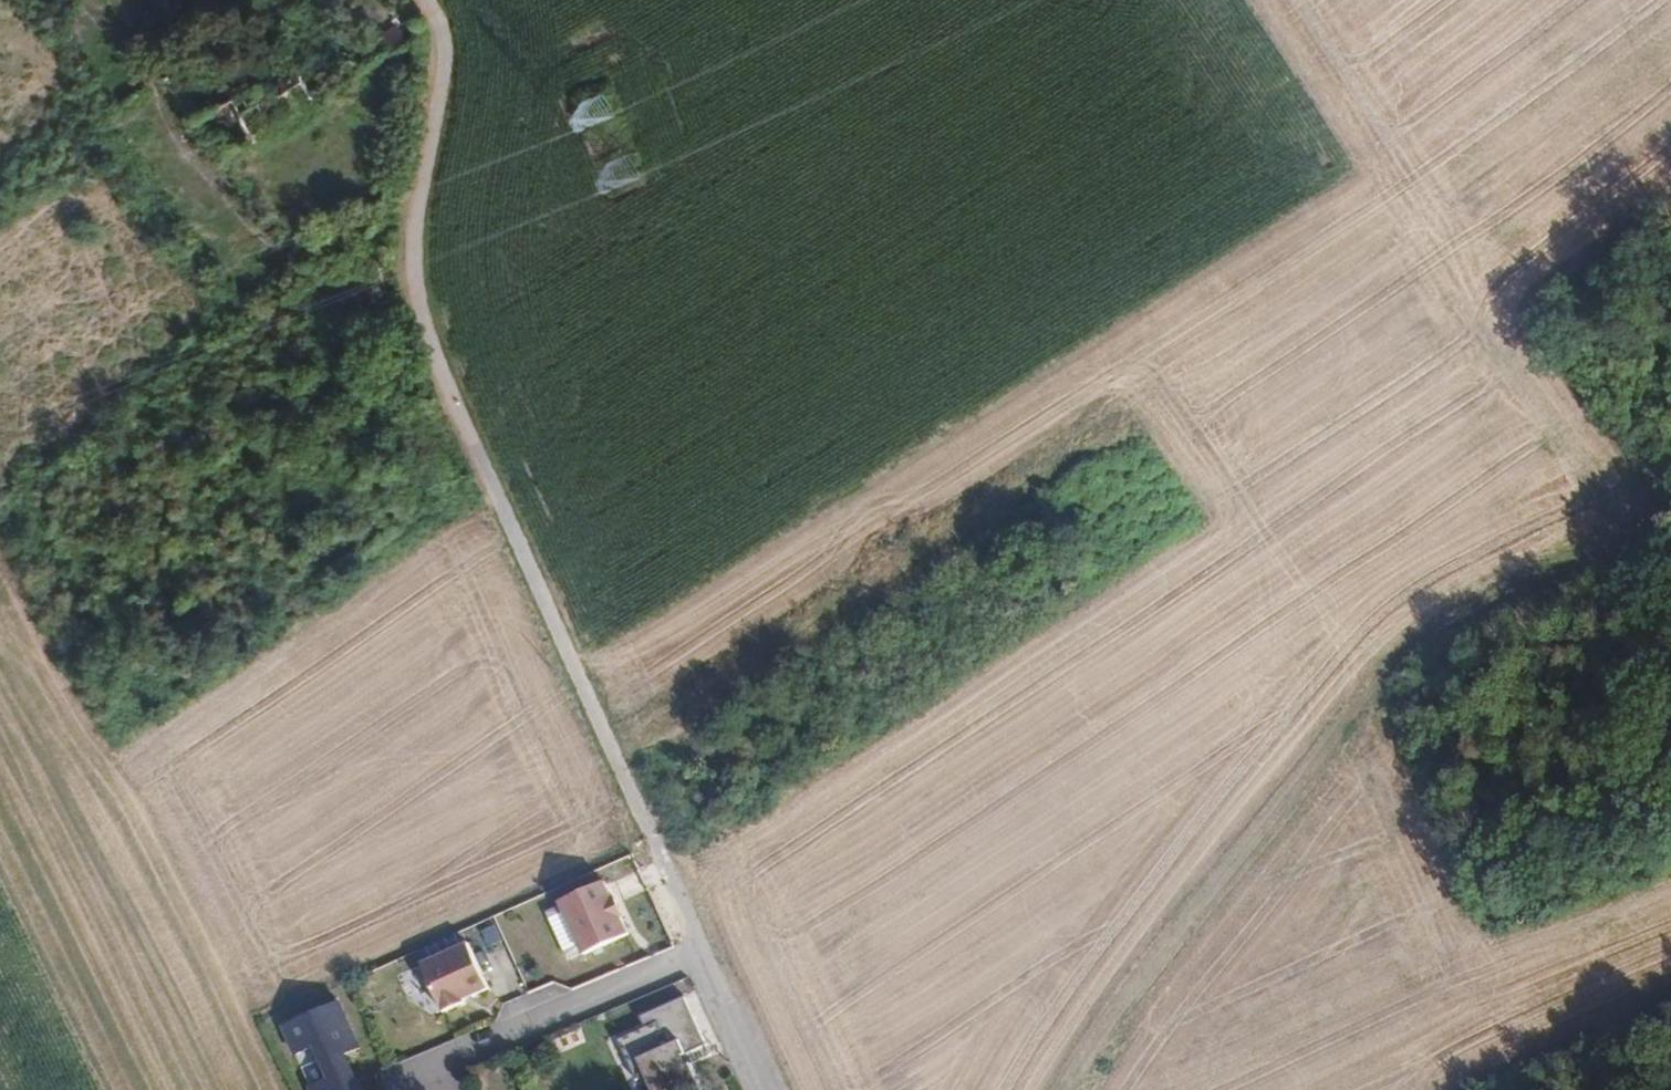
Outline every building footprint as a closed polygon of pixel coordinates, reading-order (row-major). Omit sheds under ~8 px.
[(588,124),(613,120),(610,95),(584,98),(588,124)] [(629,933),(606,881),(560,901),(586,954),(629,933)] [(468,943),(422,963),(446,1013),(466,1006),(462,999),(471,995),(473,999),(489,988),(468,943)] [(655,1089),(705,1089),(692,1063),(690,1064),(685,1054),(708,1044),(686,995),(643,1015),(647,1027),(619,1039),(630,1065),(640,1060),(655,1089)] [(338,1003),(329,1007),(334,1021),(344,1018),(338,1003)] [(329,1007),(282,1027),(295,1055),(315,1047),(329,1080),(310,1089),(347,1089),(333,1061),(359,1049),(344,1018),(334,1021),(329,1007)] [(690,1064),(692,1063),(713,1054),(708,1044),(685,1054),(690,1064)] [(637,1081),(648,1076),(640,1060),(630,1065),(637,1081)]
